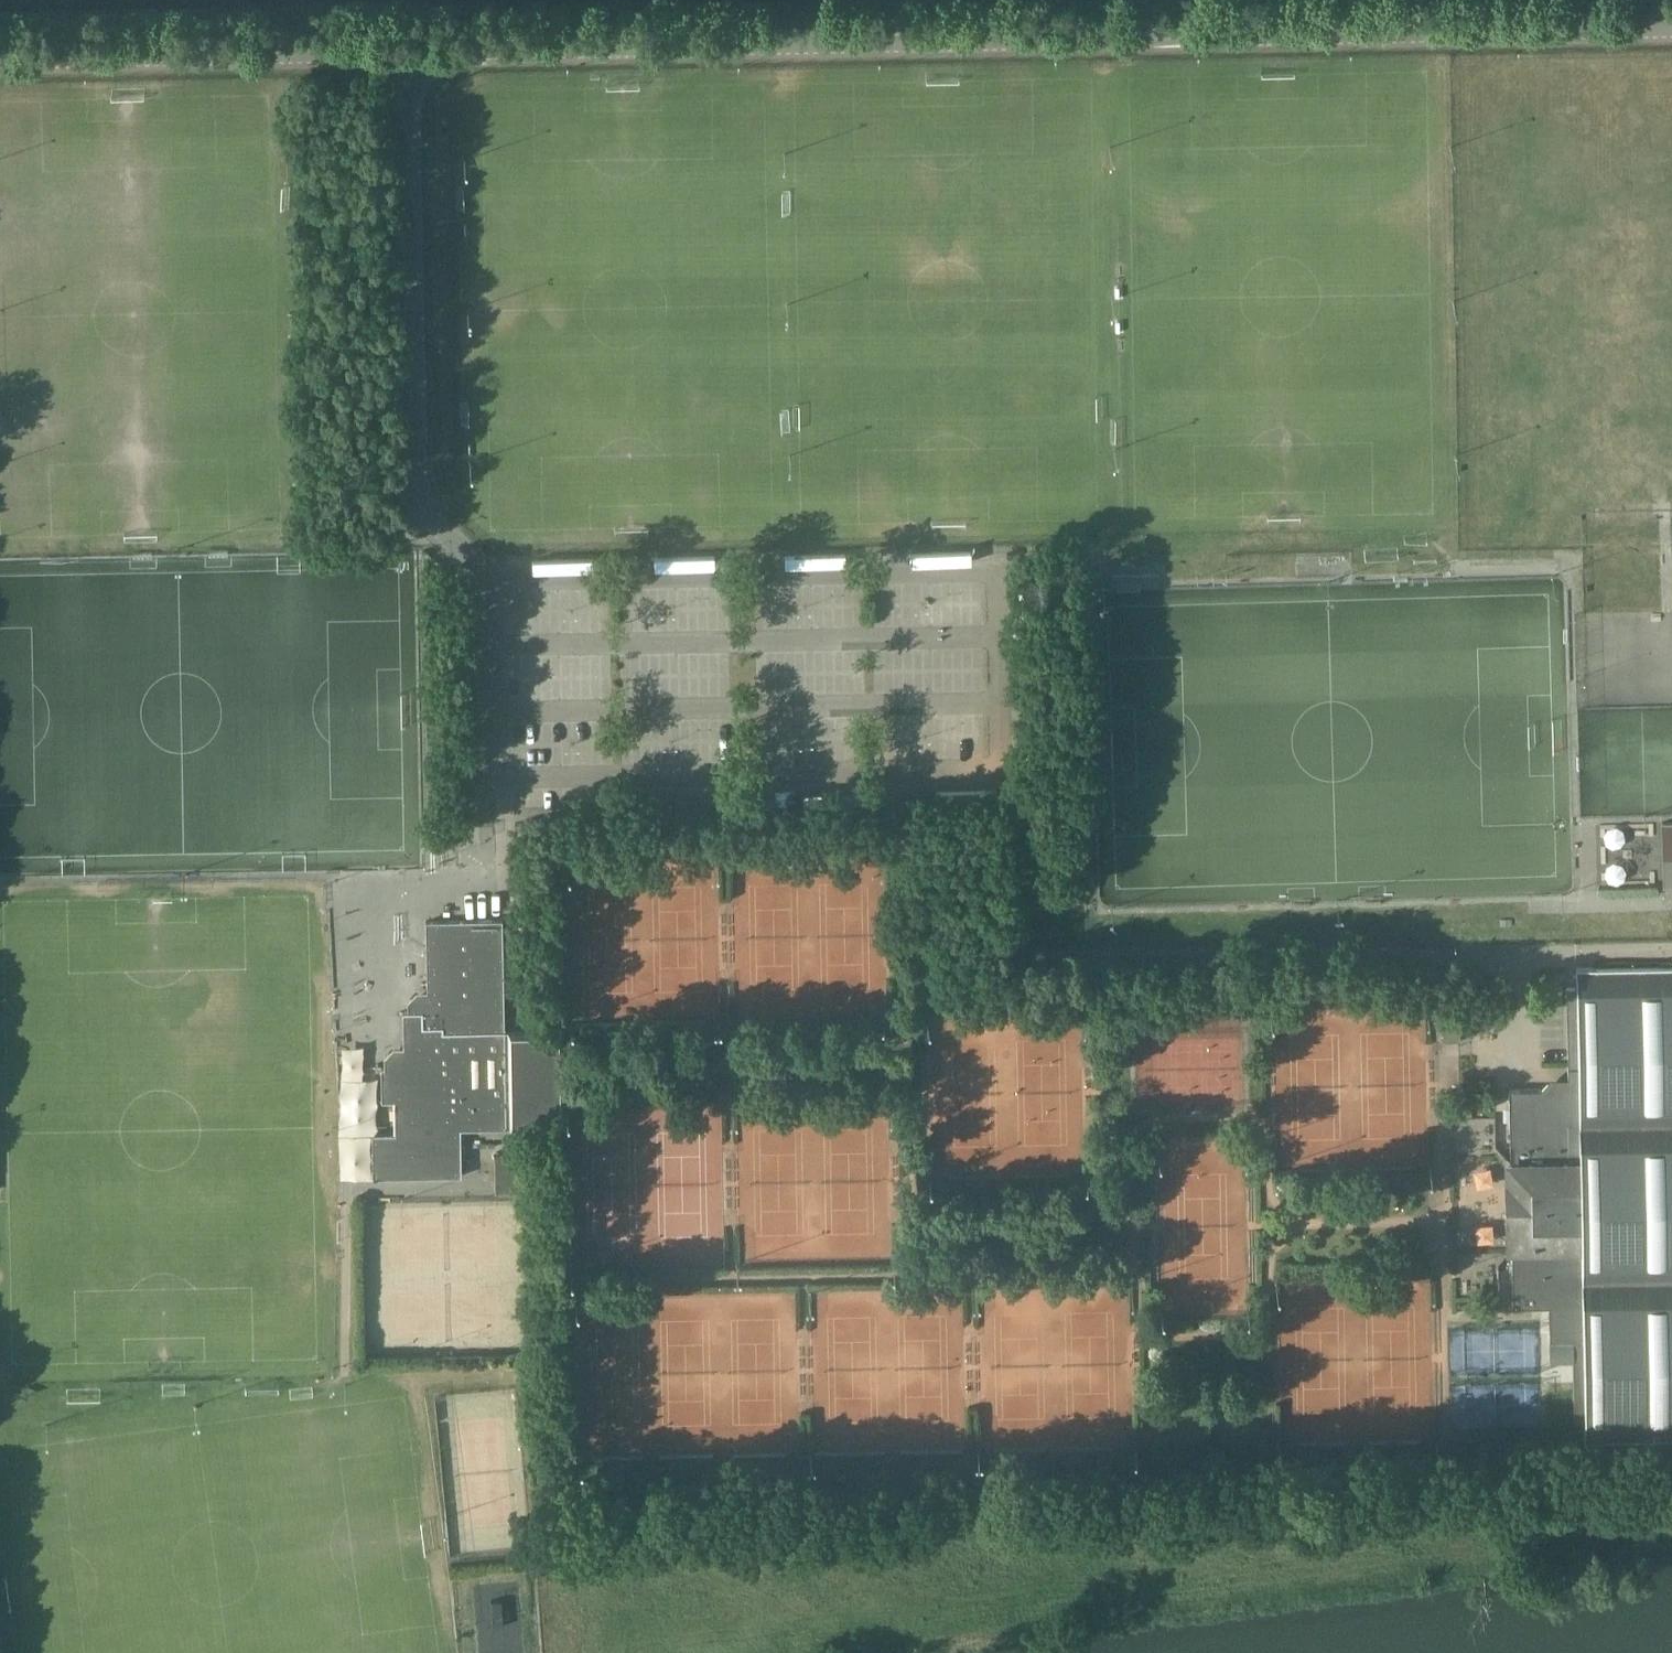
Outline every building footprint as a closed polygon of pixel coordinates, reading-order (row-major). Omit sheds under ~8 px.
[(1662,822),(1664,884),(1671,884),(1671,822),(1662,822)] [(461,1128),(507,1127),(503,919),(426,920),(428,995),(419,995),(413,1002),(413,1010),(404,1011),(404,1051),(396,1051),(389,1058),(389,1066),(382,1066),(382,1100),(396,1100),(396,1132),(373,1133),(373,1177),(462,1175),(461,1128)] [(1568,1070),(1569,1097),(1550,1098),(1540,1089),(1509,1089),(1510,1160),(1517,1166),(1518,1241),(1512,1248),(1513,1306),(1549,1306),(1550,1343),(1573,1342),(1573,1360),(1574,1420),(1585,1420),(1585,1439),(1671,1437),(1671,965),(1577,967),(1577,987),(1567,988),(1568,1070)] [(523,1029),(512,1030),(515,1127),(529,1127),(565,1126),(564,1095),(560,1021),(523,1029)] [(527,1189),(526,1152),(492,1153),(492,1190),(527,1189)] [(1551,1361),(1573,1360),(1573,1342),(1550,1343),(1550,1344),(1551,1361)]
